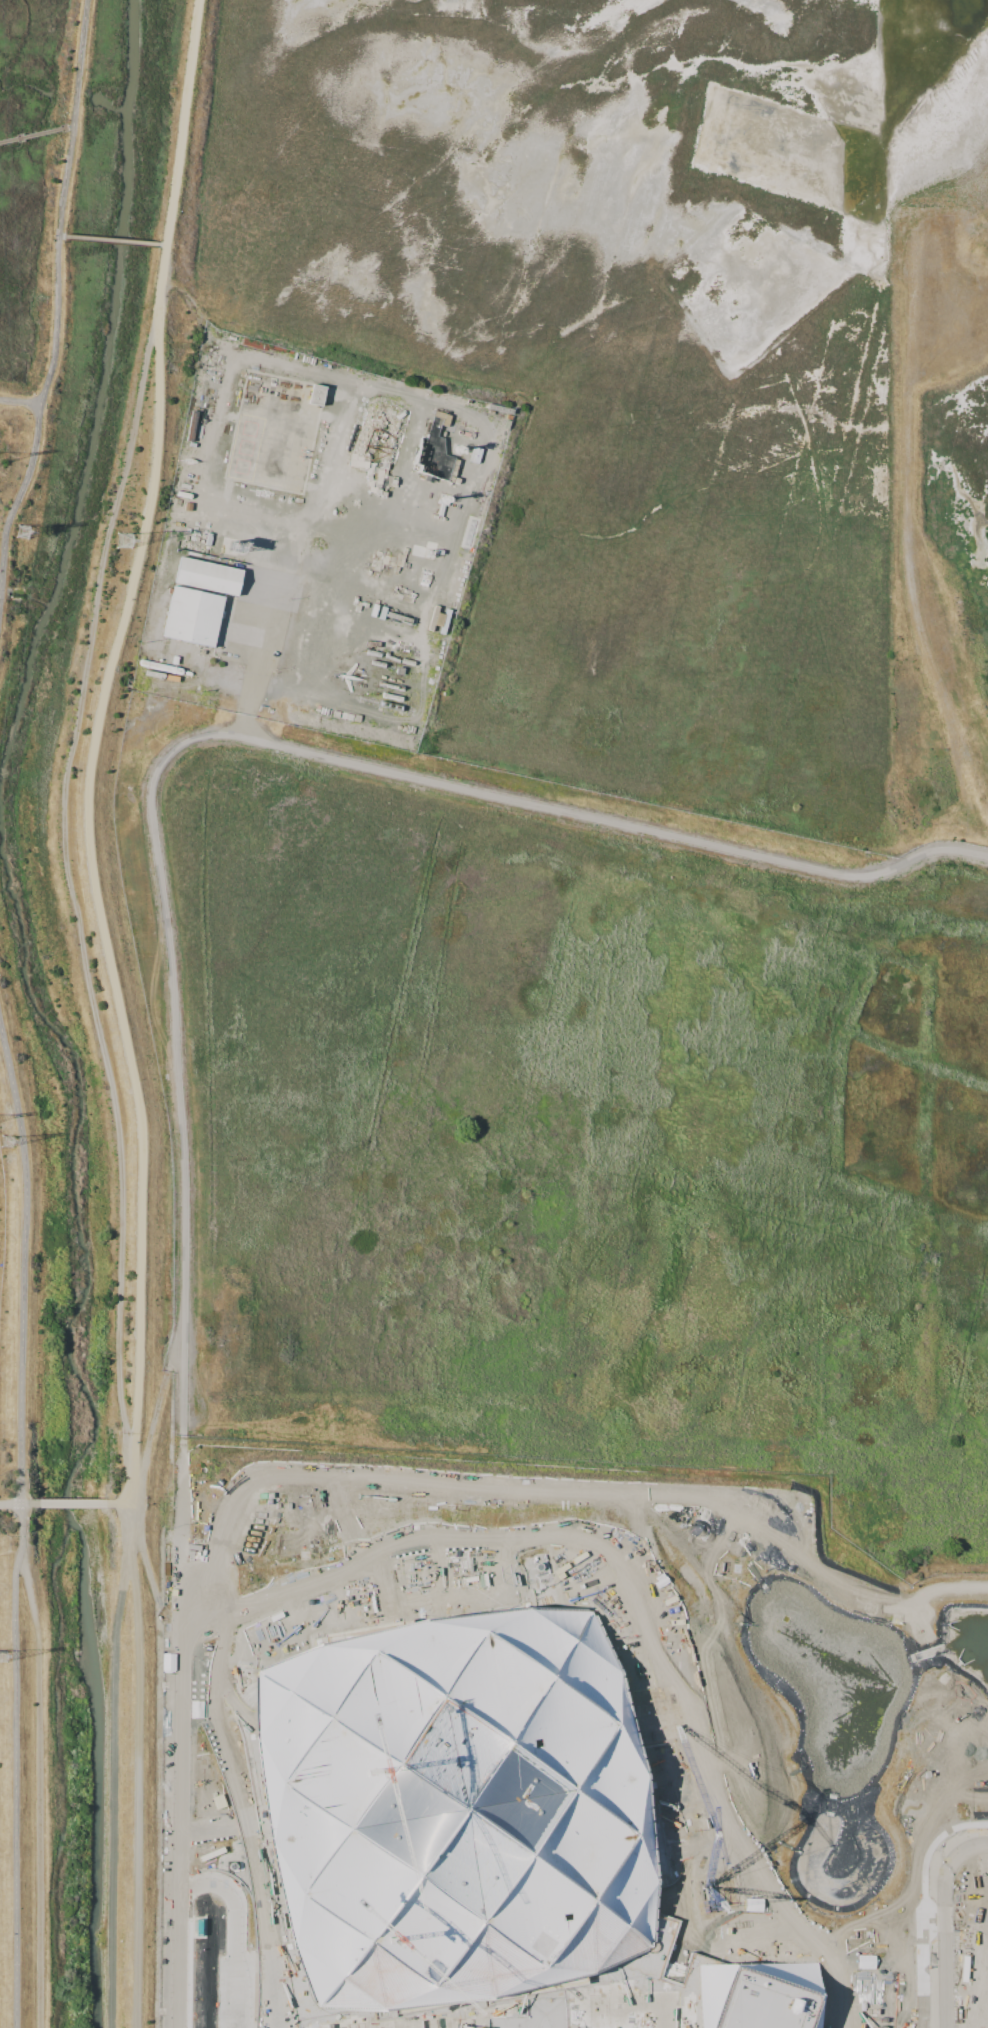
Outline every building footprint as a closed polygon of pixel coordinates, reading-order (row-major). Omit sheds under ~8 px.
[(311,383),(325,386),(321,405),(308,402),(311,383)] [(441,455),(445,437),(437,435),(439,424),(448,426),(450,414),(432,410),(424,449),(419,447),(414,472),(448,479),(450,471),(456,472),(459,458),(441,455)] [(179,555),(242,569),(237,595),(173,582),(179,555)] [(172,584),(224,596),(212,646),(161,635),(172,584)] [(255,1737),(257,1675),(316,1647),(346,1639),(418,1619),(527,1610),(591,1614),(617,1674),(641,1775),(651,1882),(652,1911),(680,1919),(674,1935),(670,1945),(659,1978),(622,1963),(549,1985),(461,2002),(381,2011),(316,2011),(292,1944),(265,1836),(255,1737)] [(809,1855),(873,1854),(872,1789),(808,1790),(809,1855)] [(687,1832),(690,1844),(702,1842),(700,1829),(687,1832)] [(964,1940),(987,1940),(987,1982),(965,1982),(964,1940)] [(817,1995),(818,2027),(698,2027),(697,1991),(680,1986),(689,1951),(758,1966),(816,1965),(817,1995)]
